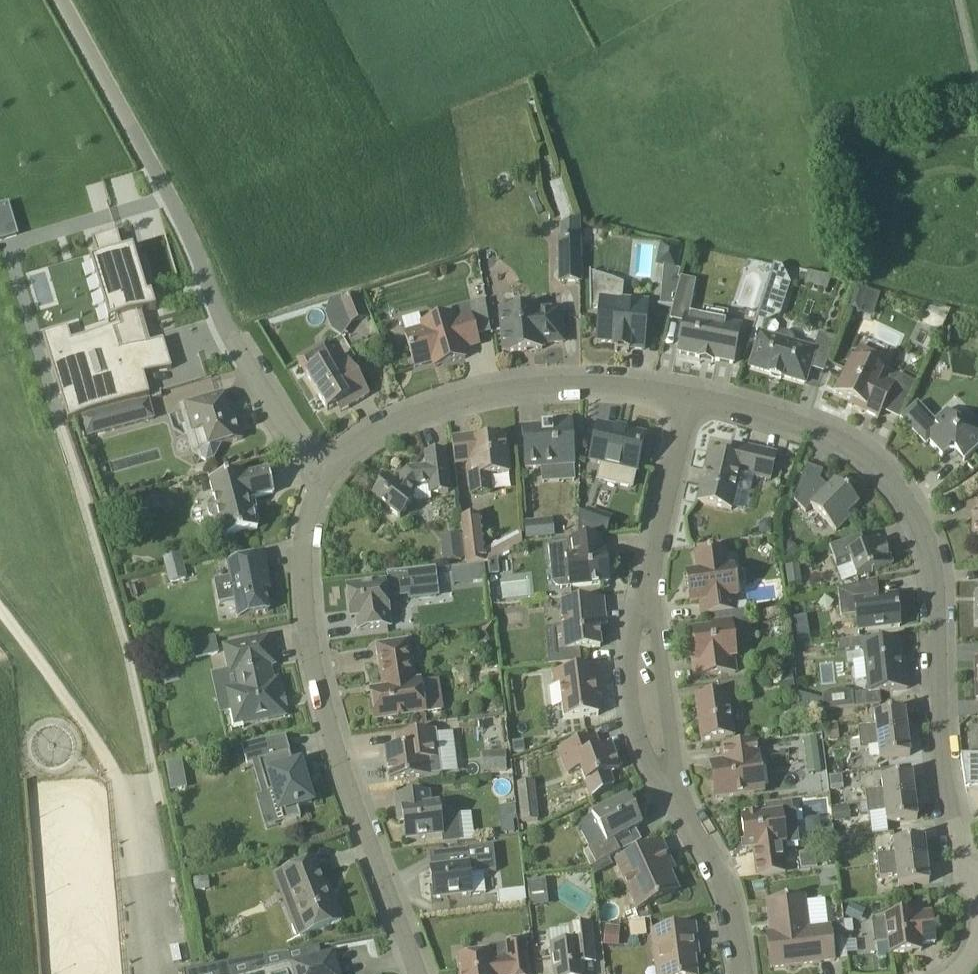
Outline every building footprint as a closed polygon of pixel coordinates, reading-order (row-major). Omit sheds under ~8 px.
[(574,221),(567,200),(564,192),(553,196),(563,225),(561,225),(561,240),(559,240),(560,283),(580,283),(580,239),(581,239),(580,219),(574,221)] [(72,333),(47,341),(72,423),(80,421),(149,399),(154,398),(137,347),(152,342),(145,318),(154,315),(135,255),(126,258),(120,235),(95,243),(127,348),(81,363),(72,333)] [(659,257),(665,268),(676,270),(680,251),(662,246),(659,257)] [(758,344),(751,367),(770,373),(770,376),(781,379),(782,376),(805,383),(814,351),(795,345),(795,340),(793,336),(790,333),(785,332),(781,332),(777,335),(774,339),(762,335),(766,322),(780,316),(790,284),(782,267),(774,266),(750,342),(758,344)] [(648,302),(622,300),(624,285),(608,279),(590,273),(590,308),(599,309),(596,342),(628,345),(628,349),(626,349),(626,351),(629,351),(629,349),(644,350),(648,302)] [(714,360),(734,364),(741,327),(726,324),(725,332),(700,327),(701,319),(689,317),(696,281),(680,278),(677,294),(673,308),(672,308),(670,320),(684,323),(683,328),(681,327),(678,341),(681,342),(678,353),(698,357),(698,359),(699,359),(700,358),(712,360),(712,361),(713,362),(714,360)] [(859,314),(867,290),(855,286),(846,310),(859,315),(859,314)] [(664,293),(663,306),(662,307),(672,308),(673,308),(677,294),(664,293)] [(367,318),(358,295),(341,302),(350,324),(367,318)] [(542,344),(563,343),(560,309),(539,311),(539,310),(520,311),(520,309),(517,305),(507,306),(505,310),(505,313),(501,313),(504,353),(542,350),(542,344)] [(463,349),(479,344),(471,315),(454,320),(453,315),(422,324),(423,329),(405,334),(415,367),(441,360),(443,365),(465,359),(463,349)] [(831,350),(834,339),(819,334),(816,346),(831,350)] [(879,379),(882,373),(888,361),(858,346),(836,393),(852,401),(851,405),(878,418),(894,385),(879,379)] [(351,406),(369,395),(348,360),(331,370),(327,363),(306,375),(327,411),(347,399),(351,406)] [(200,458),(206,462),(213,460),(220,446),(242,440),(235,418),(229,420),(222,394),(185,405),(194,433),(192,434),(200,458)] [(85,440),(155,420),(149,399),(80,421),(85,440)] [(935,421),(917,403),(900,420),(926,447),(929,443),(943,457),(952,448),(964,461),(977,448),(977,423),(975,420),(973,422),(966,414),(957,422),(947,410),(935,421)] [(526,468),(574,465),(573,445),(575,443),(575,434),(572,431),(571,421),(550,422),(550,428),(542,428),(542,430),(523,431),(526,468)] [(619,468),(637,472),(645,435),(598,425),(589,462),(606,465),(606,462),(620,465),(619,468)] [(509,474),(505,438),(487,440),(486,436),(466,438),(472,495),(490,493),(489,476),(509,474)] [(770,480),(776,455),(733,445),(731,458),(709,453),(705,471),(707,471),(704,485),(702,485),(698,503),(732,510),(740,473),(770,480)] [(387,480),(373,497),(400,518),(414,501),(409,498),(417,488),(430,487),(431,495),(449,493),(444,453),(426,455),(428,469),(408,471),(395,487),(387,480)] [(224,539),(257,530),(257,527),(259,524),(257,515),(254,512),(250,500),(274,494),(268,470),(243,476),(243,473),(210,481),(214,500),(211,501),(208,507),(210,516),(216,520),(219,519),(224,539)] [(836,532),(850,518),(847,515),(858,503),(836,481),(824,493),(818,487),(815,490),(801,484),(804,475),(803,475),(794,501),(806,513),(811,507),(836,532)] [(588,511),(583,524),(606,532),(611,519),(588,511)] [(466,565),(488,563),(497,557),(522,544),(521,531),(483,551),(479,517),(461,519),(463,540),(466,563),(466,565)] [(526,540),(555,537),(553,518),(524,521),(526,540)] [(764,520),(759,526),(759,534),(772,534),(772,520),(764,520)] [(571,588),(608,584),(605,553),(602,554),(600,536),(571,540),(572,545),(549,547),(551,567),(568,565),(571,588)] [(883,541),(863,549),(859,537),(830,547),(837,571),(852,566),(856,577),(892,566),(883,541)] [(789,541),(780,550),(791,560),(800,551),(789,541)] [(463,561),(462,548),(442,550),(443,563),(449,563),(454,562),(463,561)] [(699,603),(701,617),(736,612),(735,605),(734,598),(737,598),(733,568),(728,569),(725,551),(695,555),(697,573),(687,574),(691,604),(699,603)] [(166,571),(183,566),(180,554),(163,558),(166,571)] [(238,618),(268,612),(263,584),(269,583),(264,556),(228,563),(238,618)] [(499,575),(497,557),(488,563),(490,576),(499,575)] [(486,565),(471,567),(473,582),(487,580),(486,565)] [(802,584),(799,565),(786,567),(784,567),(787,586),(802,584)] [(183,566),(166,571),(169,584),(187,579),(183,566)] [(411,599),(437,596),(434,569),(387,575),(388,583),(347,588),(351,619),(356,618),(358,631),(391,627),(387,598),(410,595),(411,599)] [(858,632),(900,627),(896,597),(872,600),(868,585),(877,583),(877,582),(844,590),(838,590),(841,618),(857,616),(858,632)] [(581,663),(580,650),(600,648),(598,621),(605,621),(603,600),(562,604),(564,631),(557,631),(559,652),(561,665),(581,663)] [(736,612),(745,611),(746,611),(747,611),(746,603),(735,605),(736,612)] [(691,650),(695,678),(736,673),(734,658),(736,658),(731,622),(713,625),(713,629),(693,632),(695,649),(691,650)] [(493,636),(493,625),(484,626),(480,631),(490,640),(493,638),(493,636)] [(804,629),(795,631),(796,634),(797,640),(797,642),(797,644),(811,642),(809,629),(804,629)] [(243,725),(269,720),(267,712),(284,709),(283,707),(280,708),(278,700),(282,699),(278,681),(272,682),(269,666),(274,665),(269,638),(225,647),(231,674),(236,673),(239,689),(227,691),(231,713),(228,713),(232,731),(244,728),(243,725)] [(216,639),(192,643),(192,645),(193,644),(196,658),(217,654),(215,640),(216,640),(216,639)] [(440,679),(420,682),(420,680),(414,681),(408,642),(377,646),(383,683),(387,682),(388,690),(371,692),(375,722),(444,712),(440,679)] [(881,704),(880,693),(907,690),(905,669),(902,670),(899,642),(861,646),(866,694),(863,694),(863,693),(853,694),(853,692),(843,689),(832,690),(822,696),(824,711),(881,704)] [(778,657),(779,660),(775,661),(777,675),(794,672),(792,655),(778,657)] [(564,720),(599,716),(595,686),(600,685),(598,668),(554,673),(555,686),(550,687),(553,708),(563,707),(564,720)] [(779,676),(781,693),(795,691),(792,675),(779,676)] [(696,698),(702,742),(733,738),(728,698),(747,696),(745,680),(718,683),(719,695),(696,698)] [(800,706),(810,709),(813,698),(798,694),(800,706)] [(859,740),(912,734),(911,726),(906,727),(905,712),(875,715),(876,727),(858,729),(859,740)] [(823,728),(825,742),(839,741),(837,726),(823,728)] [(442,775),(440,759),(437,731),(396,737),(396,738),(402,737),(404,749),(385,751),(389,782),(432,776),(442,775)] [(879,760),(910,756),(908,742),(913,741),(912,734),(859,740),(861,750),(878,748),(879,760)] [(568,774),(581,770),(592,799),(614,788),(608,775),(620,770),(611,747),(599,751),(594,737),(560,750),(568,774)] [(514,754),(525,752),(523,741),(512,743),(514,754)] [(711,765),(716,798),(764,792),(759,758),(758,758),(756,743),(723,747),(725,763),(711,765)] [(818,749),(805,750),(808,773),(821,772),(818,749)] [(489,753),(489,772),(494,772),(506,771),(505,752),(489,753)] [(283,823),(301,818),(298,807),(312,803),(307,788),(306,788),(304,780),(305,780),(300,764),(293,766),(289,753),(258,762),(268,794),(274,792),(280,813),(280,812),(283,823)] [(977,788),(977,755),(961,755),(966,788),(977,788)] [(166,764),(168,777),(184,774),(182,761),(166,764)] [(843,789),(842,775),(842,774),(830,775),(831,790),(843,789)] [(867,804),(919,797),(919,790),(914,791),(912,776),(882,780),(883,791),(865,793),(867,804)] [(459,815),(440,818),(439,806),(429,808),(427,793),(395,797),(398,817),(403,816),(406,841),(442,837),(443,845),(462,842),(459,815)] [(887,824),(917,820),(915,805),(920,805),(919,797),(867,804),(868,814),(885,812),(887,824)] [(614,841),(639,827),(640,820),(629,801),(621,800),(606,808),(596,808),(596,814),(592,816),(605,841),(588,850),(596,866),(621,853),(614,841)] [(765,806),(766,815),(758,816),(758,812),(746,814),(746,818),(742,818),(746,850),(754,849),(756,866),(757,878),(785,874),(784,862),(782,845),(785,845),(800,843),(796,812),(793,812),(792,802),(765,806)] [(527,806),(519,807),(520,814),(520,818),(520,823),(525,822),(537,822),(538,822),(538,820),(537,807),(537,805),(535,805),(527,806)] [(833,808),(835,821),(851,819),(849,806),(833,808)] [(514,821),(500,822),(501,834),(515,833),(514,821)] [(879,867),(931,861),(931,853),(926,854),(924,839),(894,843),(895,854),(877,856),(879,867)] [(637,911),(678,892),(666,864),(670,862),(662,843),(616,864),(637,911)] [(434,900),(471,895),(469,875),(495,872),(492,848),(442,854),(444,866),(431,868),(434,900)] [(818,869),(816,856),(800,858),(801,871),(818,869)] [(899,887),(929,883),(928,869),(932,868),(931,861),(879,867),(880,878),(898,876),(899,887)] [(309,934),(341,921),(329,888),(323,890),(312,862),(285,872),(309,934)] [(194,892),(209,891),(208,878),(193,879),(194,892)] [(529,882),(530,898),(547,897),(545,880),(529,882)] [(824,909),(806,911),(805,897),(767,902),(771,935),(767,935),(771,969),(834,962),(830,926),(826,927),(824,909)] [(846,917),(857,921),(862,909),(851,905),(846,917)] [(890,955),(912,952),(911,946),(935,943),(931,913),(917,914),(917,913),(885,917),(885,919),(872,920),(874,944),(888,942),(890,955)] [(583,965),(596,963),(592,925),(569,928),(570,945),(550,947),(553,973),(584,973),(583,965)] [(620,927),(606,926),(604,946),(618,947),(620,927)] [(657,973),(696,973),(694,956),(692,956),(691,950),(697,949),(695,926),(652,931),(657,973)] [(846,948),(846,942),(844,927),(835,928),(839,961),(848,960),(847,954),(846,948)] [(524,942),(507,943),(507,944),(490,946),(491,955),(459,959),(461,973),(528,973),(524,942)] [(330,955),(291,965),(259,973),(335,973),(330,955)]
